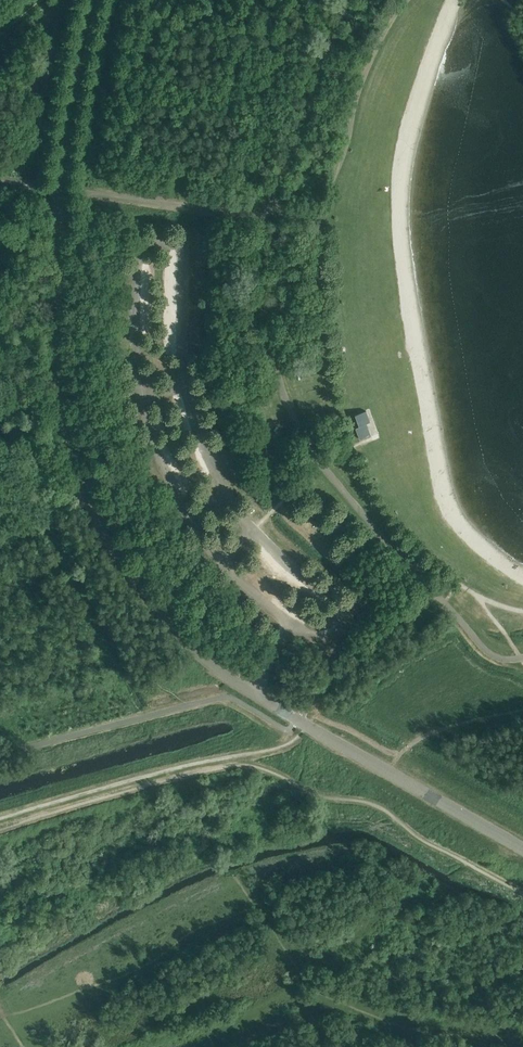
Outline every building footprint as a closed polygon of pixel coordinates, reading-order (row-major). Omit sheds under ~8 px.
[(356,428),(360,439),(371,435),(367,424),(370,422),(366,411),(355,415),(359,426),(356,428)]
